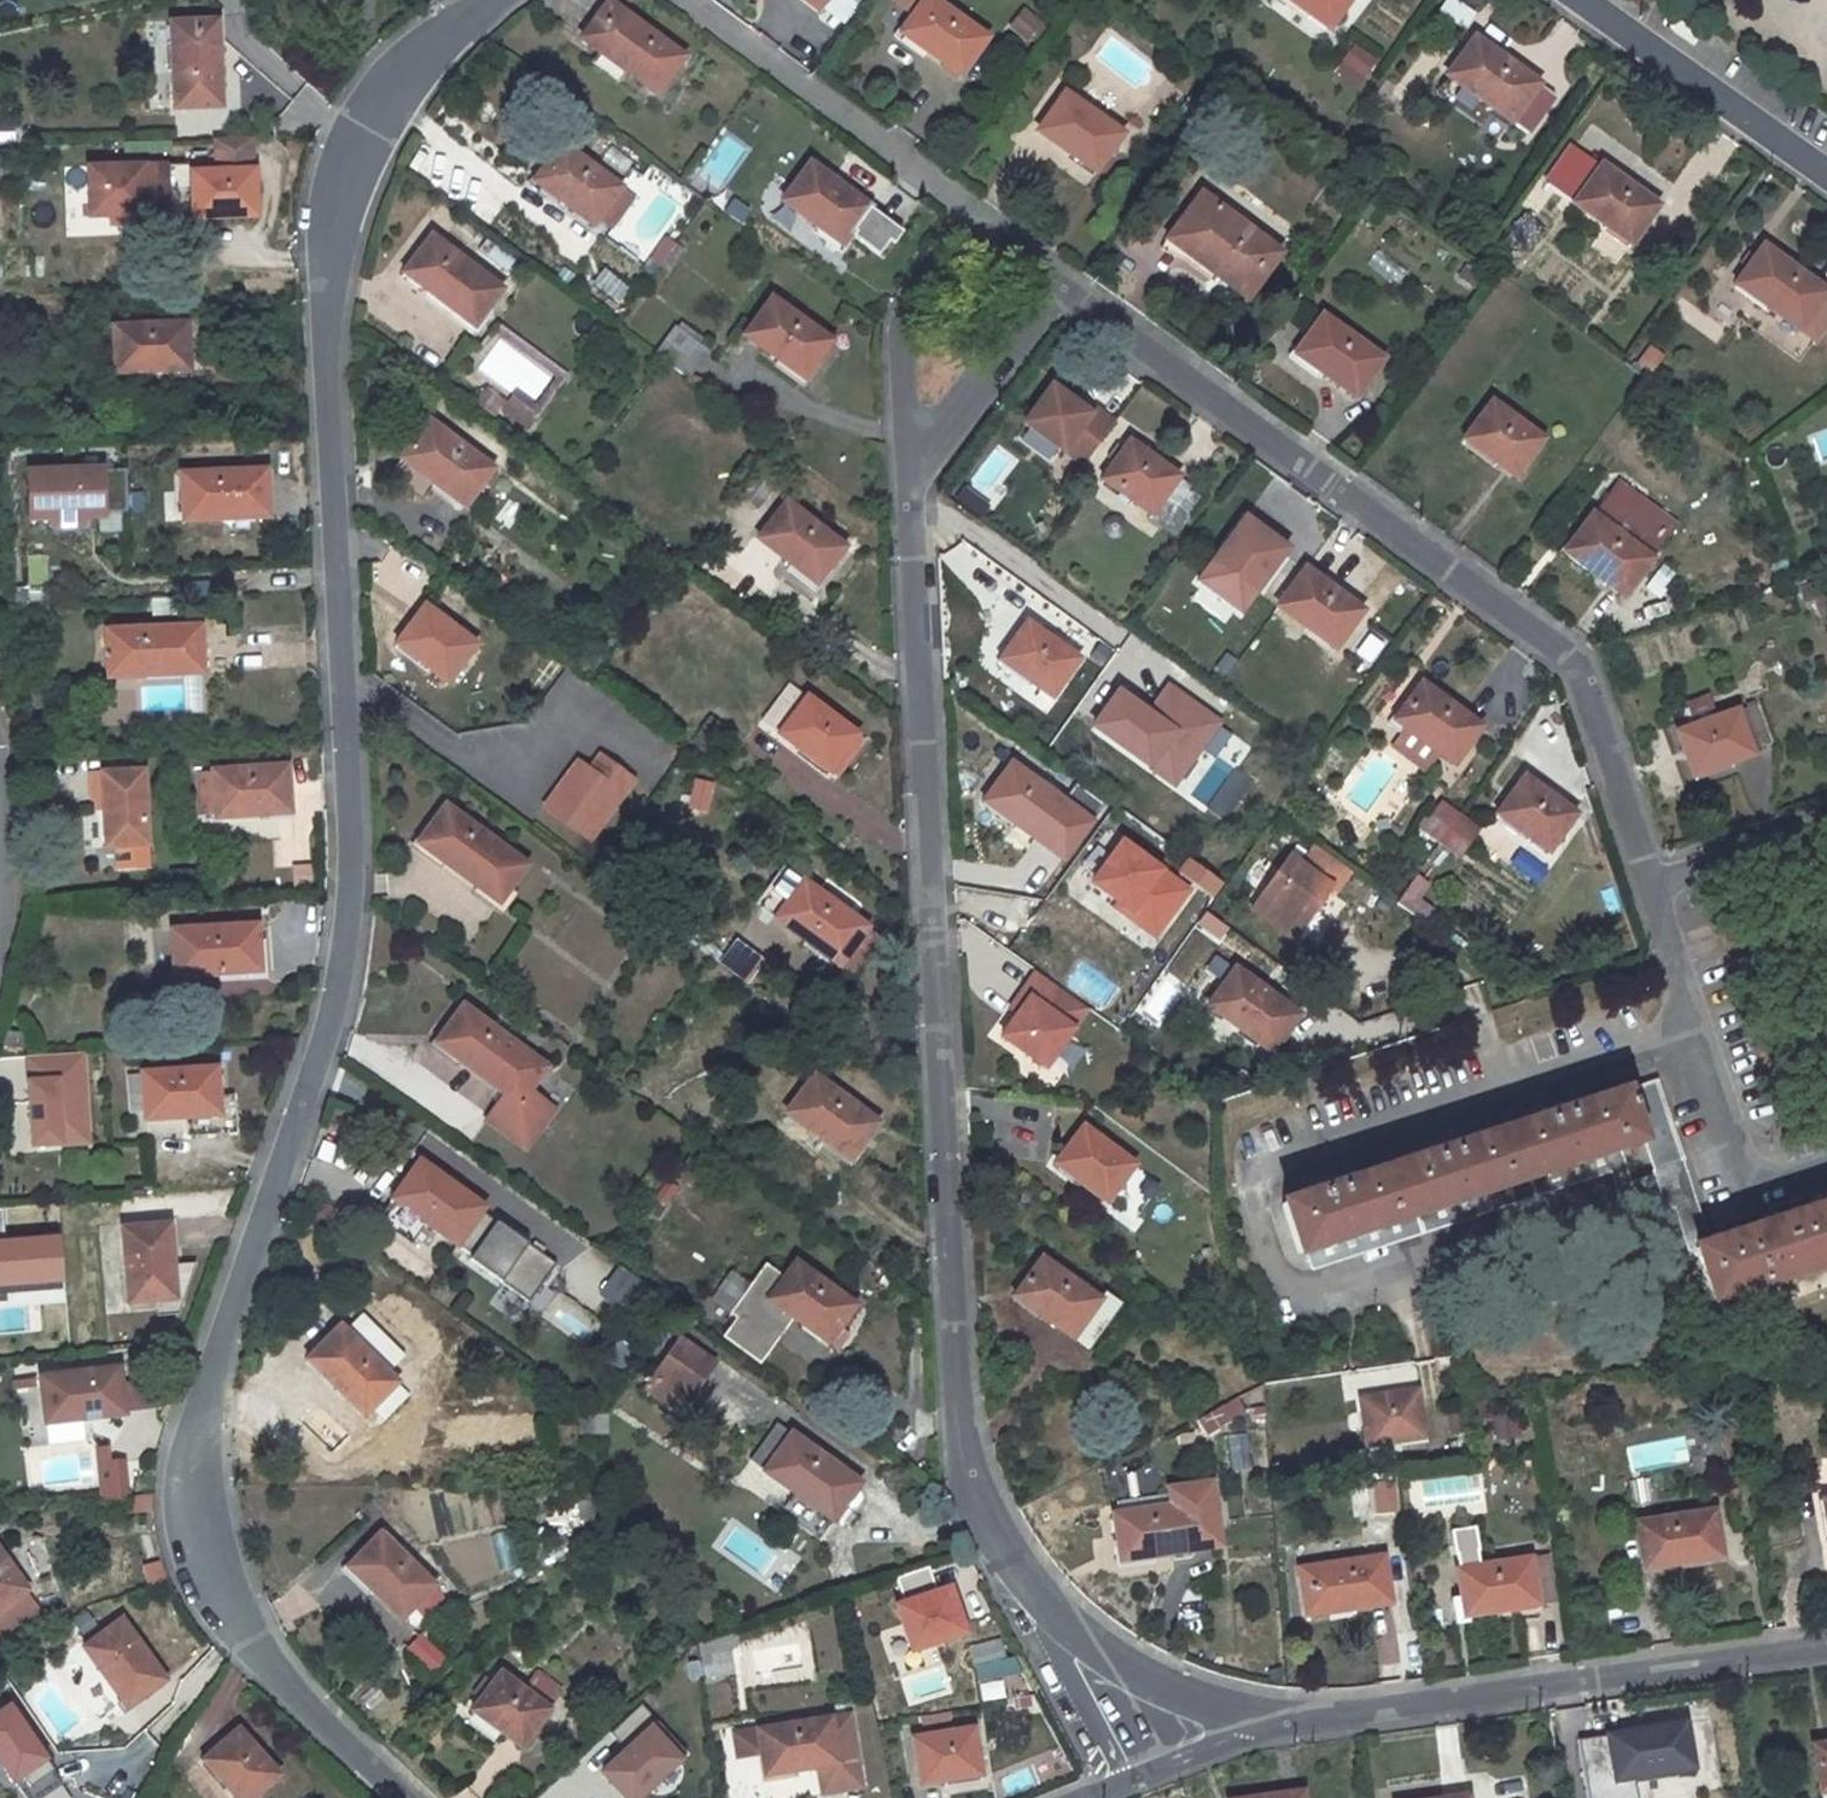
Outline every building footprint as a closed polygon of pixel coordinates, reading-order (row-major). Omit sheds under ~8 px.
[(815,15),(837,31),(861,0),(826,0),(815,15)] [(901,34),(961,76),(987,39),(932,0),(924,0),(901,34)] [(1350,0),(1289,0),(1329,28),(1350,0)] [(608,3),(582,39),(657,93),(684,57),(608,3)] [(1033,42),(1043,20),(1018,8),(1007,30),(1033,42)] [(220,107),(216,22),(171,25),(173,109),(220,107)] [(1554,96),(1474,39),(1447,77),(1528,134),(1554,96)] [(1360,87),(1374,56),(1348,45),(1335,76),(1360,87)] [(1065,93),(1038,131),(1095,171),(1122,133),(1065,93)] [(190,174),(192,220),(255,217),(253,172),(249,172),(248,138),(216,139),(217,173),(190,174)] [(612,230),(635,199),(561,145),(534,182),(594,226),(598,220),(612,230)] [(809,164),(782,202),(841,245),(869,207),(809,164)] [(167,166),(87,167),(89,217),(110,217),(143,216),(144,223),(168,223),(167,166)] [(1602,166),(1575,203),(1629,243),(1656,205),(1602,166)] [(1280,254),(1201,195),(1167,241),(1247,299),(1280,254)] [(723,212),(741,225),(750,212),(733,200),(723,212)] [(143,216),(110,217),(110,224),(144,223),(143,216)] [(431,238),(404,274),(481,332),(508,297),(431,238)] [(659,266),(675,244),(666,238),(651,259),(659,266)] [(608,243),(596,259),(631,286),(644,270),(608,243)] [(675,244),(659,266),(666,272),(683,250),(675,244)] [(1763,246),(1735,285),(1800,330),(1826,292),(1808,278),(1763,246)] [(588,285),(619,302),(628,285),(597,268),(588,285)] [(1826,292),(1800,330),(1816,341),(1826,325),(1826,281),(1813,272),(1808,278),(1826,292)] [(744,336),(803,379),(830,341),(771,299),(744,336)] [(1321,316),(1294,354),(1355,396),(1382,359),(1321,316)] [(186,323),(112,328),(114,375),(189,371),(186,323)] [(655,355),(665,362),(688,379),(709,351),(675,327),(655,355)] [(1088,414),(1051,387),(1023,425),(1062,452),(1063,451),(1082,465),(1113,423),(1093,409),(1088,414)] [(1492,402),(1464,440),(1515,478),(1543,440),(1492,402)] [(509,418),(531,434),(539,423),(516,407),(509,418)] [(428,423),(401,459),(463,507),(491,469),(428,423)] [(1179,478),(1130,442),(1101,480),(1152,516),(1179,478)] [(180,475),(182,520),(265,516),(264,470),(180,475)] [(124,471),(26,476),(28,519),(48,518),(48,530),(84,527),(84,515),(126,513),(124,471)] [(843,548),(786,503),(758,539),(815,583),(843,548)] [(1194,574),(1241,609),(1288,546),(1241,511),(1194,574)] [(1565,552),(1623,595),(1651,558),(1591,513),(1565,552)] [(1263,597),(1335,650),(1363,611),(1290,558),(1263,597)] [(1820,624),(1826,622),(1826,596),(1813,600),(1820,624)] [(475,645),(424,608),(397,644),(448,682),(475,645)] [(1079,660),(1026,623),(999,660),(1052,698),(1079,660)] [(1346,645),(1365,666),(1388,644),(1368,624),(1346,645)] [(197,627),(105,631),(107,678),(200,674),(197,627)] [(1118,688),(1138,660),(1113,642),(1093,671),(1118,688)] [(1420,683),(1393,721),(1405,730),(1438,754),(1453,765),(1481,727),(1420,683)] [(762,720),(831,771),(856,736),(789,686),(762,720)] [(1770,747),(1755,705),(1677,733),(1693,775),(1770,747)] [(1438,754),(1405,730),(1393,747),(1426,771),(1438,754)] [(1060,798),(1012,763),(983,803),(1033,841),(1037,836),(1049,845),(1065,821),(1084,834),(1105,803),(1073,780),(1060,798)] [(579,766),(546,811),(589,841),(631,783),(608,766),(598,780),(579,766)] [(288,813),(285,767),(197,773),(199,811),(213,810),(214,818),(288,813)] [(143,771),(90,775),(92,799),(97,799),(103,798),(104,810),(107,848),(147,845),(143,771)] [(1524,776),(1497,815),(1548,852),(1575,814),(1524,776)] [(1424,830),(1440,841),(1458,818),(1441,806),(1424,830)] [(505,850),(444,807),(418,844),(498,903),(524,863),(505,850)] [(1440,841),(1462,856),(1479,833),(1458,818),(1440,841)] [(1155,945),(1192,882),(1113,837),(1093,871),(1080,864),(1064,892),(1155,945)] [(1290,940),(1315,903),(1323,908),(1335,891),(1338,894),(1352,873),(1316,848),(1301,867),(1291,860),(1252,913),(1290,940)] [(288,866),(291,886),(311,883),(308,863),(288,866)] [(775,920),(838,967),(866,929),(803,882),(802,882),(787,871),(760,908),(775,920)] [(1428,887),(1416,878),(1397,904),(1421,922),(1430,909),(1418,901),(1428,887)] [(1323,908),(1315,903),(1290,940),(1297,945),(1309,943),(1325,921),(1323,908)] [(258,972),(256,926),(171,932),(173,977),(258,972)] [(852,977),(879,939),(866,929),(838,967),(852,977)] [(730,939),(717,966),(749,981),(762,954),(730,939)] [(1235,968),(1207,1007),(1271,1053),(1300,1014),(1235,968)] [(1035,977),(1021,997),(1028,1002),(1000,1041),(1043,1073),(1086,1014),(1035,977)] [(1021,997),(1010,1011),(1017,1016),(1028,1002),(1021,997)] [(461,1006),(435,1042),(507,1094),(486,1124),(524,1152),(551,1110),(525,1091),(543,1067),(461,1006)] [(83,1051),(19,1054),(23,1148),(87,1146),(83,1051)] [(126,1075),(128,1113),(143,1112),(144,1121),(218,1114),(214,1067),(126,1075)] [(785,1114),(850,1161),(877,1124),(813,1076),(785,1114)] [(1678,1163),(1653,1086),(1279,1209),(1295,1258),(1478,1199),(1639,1146),(1648,1174),(1678,1163)] [(1073,1123),(1048,1156),(1057,1162),(1082,1130),(1073,1123)] [(1055,1166),(1105,1203),(1134,1164),(1083,1128),(1082,1130),(1057,1162),(1055,1166)] [(419,1163),(393,1199),(456,1244),(483,1208),(419,1163)] [(653,1196),(665,1180),(652,1171),(640,1187),(653,1196)] [(667,1207),(679,1190),(665,1180),(653,1196),(667,1207)] [(1826,1263),(1826,1207),(1694,1250),(1710,1301),(1826,1263)] [(523,1304),(553,1265),(484,1212),(454,1251),(523,1304)] [(121,1229),(128,1303),(174,1298),(166,1225),(121,1229)] [(773,1270),(754,1256),(718,1306),(724,1311),(710,1331),(760,1366),(795,1318),(829,1343),(855,1307),(784,1255),(773,1270)] [(1041,1258),(1015,1297),(1089,1349),(1121,1304),(1105,1292),(1100,1299),(1041,1258)] [(543,1313),(584,1342),(598,1322),(557,1293),(543,1313)] [(340,1328),(309,1359),(365,1415),(378,1402),(388,1412),(407,1394),(340,1328)] [(681,1340),(644,1389),(682,1416),(718,1367),(681,1340)] [(638,1352),(626,1344),(615,1359),(627,1368),(638,1352)] [(39,1378),(44,1424),(122,1414),(117,1367),(39,1378)] [(1360,1400),(1366,1445),(1424,1437),(1417,1391),(1360,1400)] [(1493,1442),(1520,1442),(1520,1414),(1493,1414),(1493,1442)] [(1227,1458),(1247,1457),(1245,1433),(1225,1434),(1227,1458)] [(791,1435),(764,1472),(832,1522),(859,1485),(791,1435)] [(97,1500),(127,1498),(125,1458),(107,1459),(106,1439),(25,1444),(27,1492),(96,1488),(97,1500)] [(1119,1497),(1142,1495),(1140,1472),(1117,1473),(1119,1497)] [(1629,1482),(1633,1506),(1653,1503),(1649,1480),(1629,1482)] [(1210,1483),(1167,1489),(1170,1507),(1113,1515),(1119,1562),(1220,1547),(1210,1483)] [(1363,1516),(1395,1516),(1395,1486),(1363,1486),(1363,1516)] [(429,1488),(428,1537),(486,1538),(487,1489),(429,1488)] [(1714,1510),(1635,1523),(1643,1570),(1721,1557),(1714,1510)] [(512,1530),(458,1539),(466,1583),(520,1574),(512,1530)] [(380,1535),(348,1569),(400,1619),(433,1584),(380,1535)] [(28,1578),(47,1569),(37,1546),(17,1556),(28,1578)] [(0,1553),(0,1609),(26,1589),(0,1553)] [(1382,1558),(1298,1571),(1305,1616),(1389,1604),(1382,1558)] [(1529,1558),(1481,1566),(1480,1558),(1459,1560),(1460,1570),(1457,1570),(1464,1617),(1536,1604),(1529,1558)] [(139,1565),(146,1586),(166,1579),(159,1559),(139,1565)] [(926,1565),(893,1578),(900,1597),(933,1584),(926,1565)] [(889,1601),(904,1654),(966,1636),(951,1584),(889,1601)] [(163,1680),(120,1620),(83,1647),(95,1665),(80,1676),(105,1709),(119,1698),(127,1707),(163,1680)] [(403,1650),(434,1671),(446,1654),(415,1633),(403,1650)] [(1002,1641),(970,1648),(974,1668),(1006,1659),(1002,1641)] [(701,1665),(703,1680),(734,1675),(731,1660),(701,1665)] [(703,1684),(703,1680),(701,1665),(676,1669),(679,1687),(703,1684)] [(499,1674),(473,1710),(521,1746),(563,1690),(535,1671),(520,1690),(499,1674)] [(849,1716),(758,1729),(764,1775),(858,1760),(849,1716)] [(610,1797),(641,1797),(683,1757),(646,1720),(610,1756),(601,1747),(580,1767),(610,1797)] [(1607,1736),(1615,1782),(1694,1768),(1686,1722),(1607,1736)] [(973,1729),(914,1739),(920,1786),(981,1775),(973,1729)] [(202,1761),(236,1797),(251,1797),(278,1775),(238,1730),(202,1761)] [(1814,1746),(1821,1793),(1826,1792),(1826,1744),(1814,1746)]
